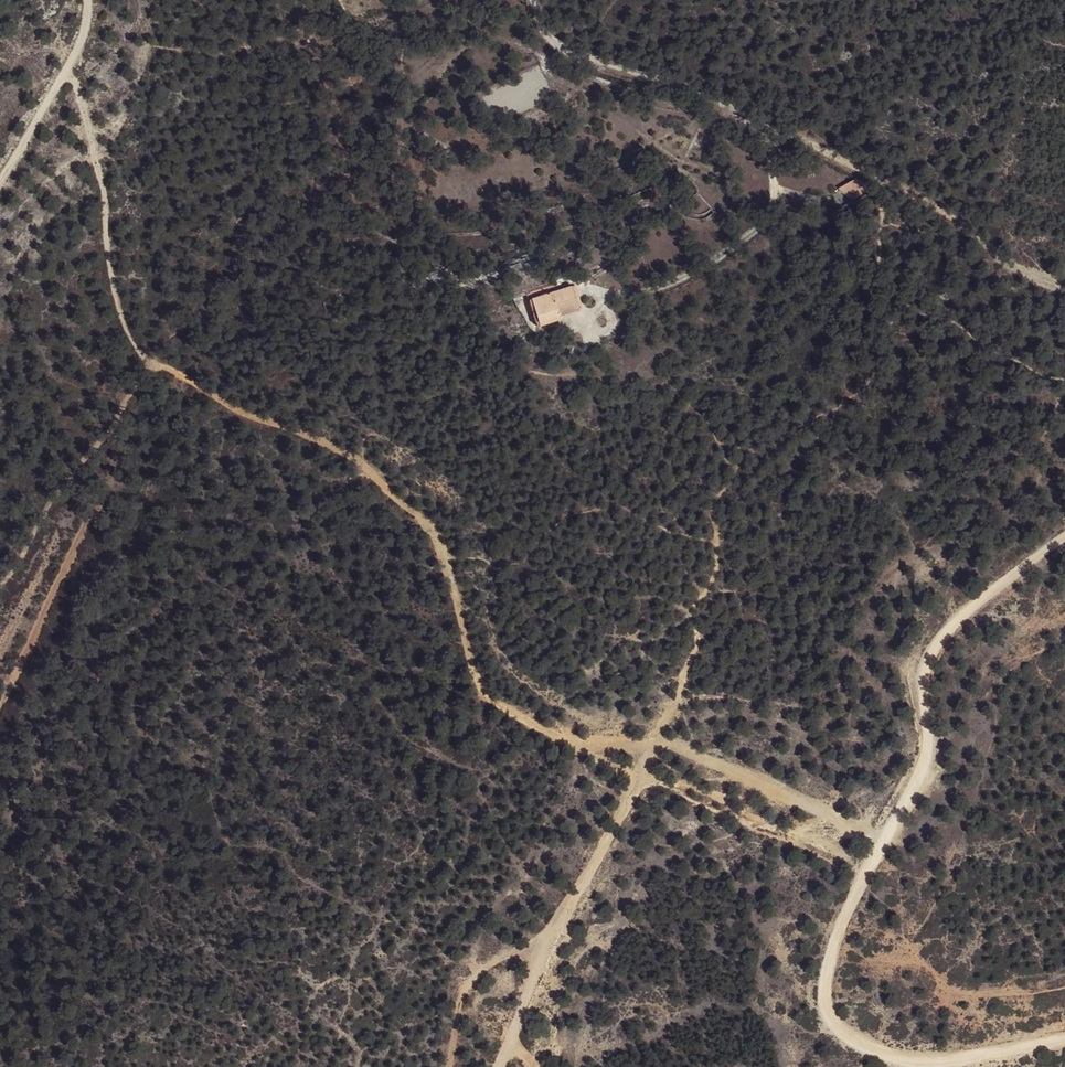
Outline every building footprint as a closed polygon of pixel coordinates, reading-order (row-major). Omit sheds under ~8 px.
[(873,187),(857,178),(842,187),(855,198),(873,187)] [(540,322),(558,316),(558,313),(577,306),(571,286),(532,299),(540,322)] [(540,322),(532,299),(528,300),(537,327),(560,319),(558,316),(540,322)] [(578,309),(577,306),(558,313),(558,316),(578,309)]
